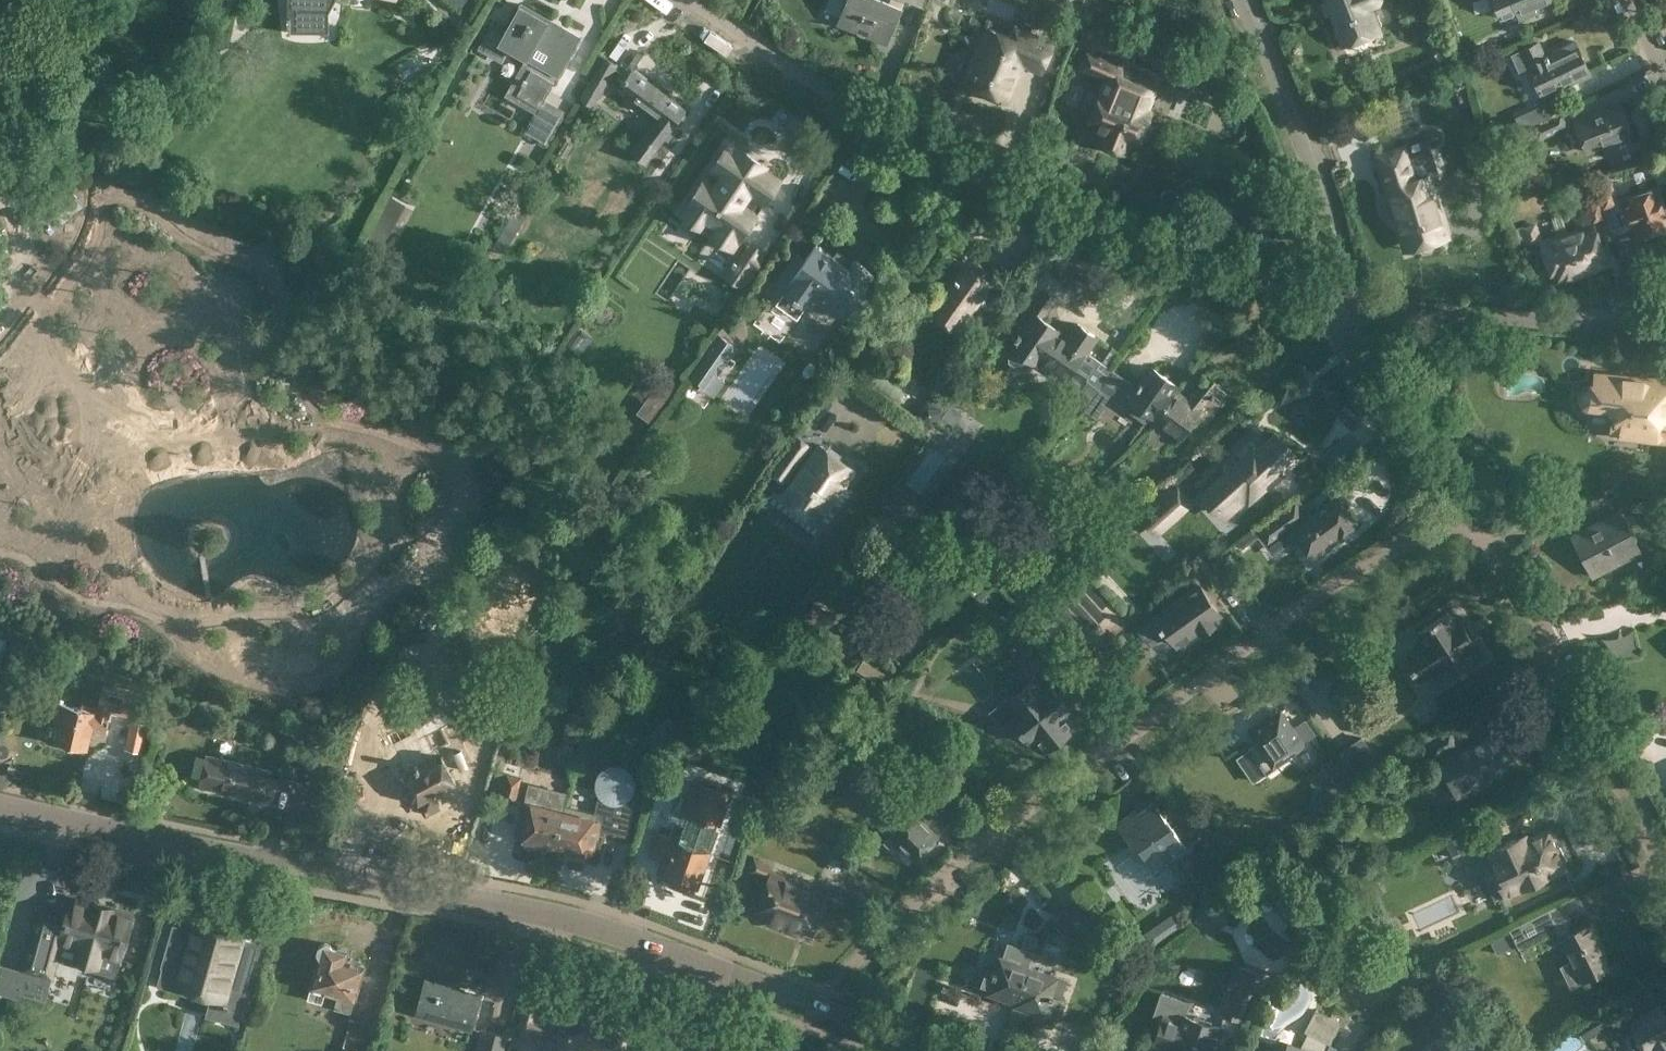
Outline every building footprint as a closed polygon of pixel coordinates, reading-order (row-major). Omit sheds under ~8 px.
[(887,1),(884,0),(844,0),(835,22),(886,42),(903,0),(888,0),(887,1)] [(1342,45),(1378,30),(1368,4),(1377,0),(1324,0),(1342,45)] [(1500,19),(1516,12),(1519,19),(1537,12),(1535,6),(1550,0),(1492,0),(1500,19)] [(558,76),(581,35),(520,1),(504,30),(491,22),(477,48),(503,62),(510,49),(525,57),(504,95),(534,112),(524,130),(546,143),(565,109),(544,98),(557,75),(558,76)] [(1110,62),(1085,53),(1079,69),(1105,79),(1100,93),(1092,90),(1086,92),(1081,105),(1083,111),(1091,115),(1087,126),(1102,132),(1099,142),(1123,152),(1125,146),(1134,150),(1140,134),(1146,136),(1151,124),(1145,122),(1150,111),(1107,94),(1119,66),(1122,57),(1123,57),(1130,40),(1097,26),(1089,44),(1113,53),(1110,62)] [(1009,37),(988,28),(964,84),(1004,101),(1020,63),(1040,71),(1052,43),(1013,27),(1009,37)] [(1528,68),(1542,97),(1591,73),(1574,39),(1551,50),(1552,52),(1546,55),(1538,40),(1511,53),(1520,71),(1528,68)] [(1481,43),(1461,51),(1466,65),(1486,56),(1481,43)] [(617,64),(604,56),(579,98),(593,106),(617,64)] [(672,127),(686,108),(632,68),(630,70),(625,66),(617,76),(623,80),(617,88),(656,117),(641,137),(657,149),(673,128),(672,127)] [(1383,104),(1392,134),(1417,126),(1409,97),(1383,104)] [(1629,132),(1618,105),(1574,124),(1585,151),(1629,132)] [(1538,140),(1568,125),(1561,110),(1530,125),(1538,140)] [(705,173),(677,213),(733,252),(760,213),(757,212),(762,204),(764,206),(784,178),(768,167),(769,165),(729,137),(706,170),(710,173),(709,175),(705,173)] [(1377,157),(1407,252),(1449,238),(1429,176),(1415,180),(1405,148),(1377,157)] [(1549,175),(1554,187),(1568,182),(1564,170),(1549,175)] [(1603,208),(1618,203),(1607,173),(1592,177),(1603,208)] [(1617,199),(1626,229),(1634,226),(1638,238),(1652,233),(1651,231),(1665,226),(1665,211),(1658,186),(1617,199)] [(390,195),(368,237),(383,245),(406,204),(390,195)] [(1586,205),(1592,221),(1604,218),(1599,201),(1586,205)] [(512,212),(492,247),(502,253),(506,246),(507,247),(524,218),(512,212)] [(1521,226),(1527,244),(1541,239),(1536,221),(1521,226)] [(1593,227),(1567,236),(1580,274),(1606,265),(1593,227)] [(1580,274),(1567,236),(1540,245),(1554,283),(1580,274)] [(725,276),(743,288),(768,250),(750,239),(736,260),(734,259),(731,263),(733,264),(725,276)] [(854,259),(849,266),(816,243),(802,263),(793,257),(783,271),(792,278),(792,280),(784,291),(805,306),(813,295),(844,317),(845,315),(850,318),(858,306),(853,303),(874,273),(854,259)] [(945,258),(960,268),(932,307),(943,315),(940,320),(956,331),(990,282),(979,274),(983,269),(952,248),(945,258)] [(1110,367),(1088,351),(1099,336),(1076,320),(1065,335),(1060,332),(1062,330),(1044,317),(1057,298),(1043,288),(1027,310),(1031,313),(1008,345),(1013,349),(1007,356),(1008,361),(1022,371),(1028,370),(1033,363),(1038,366),(1041,362),(1066,380),(1075,367),(1088,377),(1086,379),(1096,387),(1110,367)] [(879,310),(869,303),(861,314),(871,321),(879,310)] [(1237,326),(1232,321),(1223,332),(1227,336),(1237,326)] [(717,332),(688,374),(690,376),(687,380),(707,393),(708,392),(714,396),(725,380),(718,375),(738,346),(717,332)] [(1110,367),(1096,387),(1098,388),(1083,408),(1096,417),(1110,397),(1126,408),(1128,405),(1129,411),(1143,421),(1149,420),(1151,417),(1154,419),(1179,384),(1150,363),(1139,379),(1140,380),(1136,385),(1132,382),(1110,367)] [(1665,442),(1665,376),(1593,370),(1592,381),(1589,381),(1589,386),(1583,389),(1579,394),(1579,401),(1581,406),(1585,408),(1586,409),(1610,410),(1608,437),(1665,442)] [(1179,384),(1154,419),(1154,420),(1181,439),(1211,397),(1212,398),(1214,395),(1221,400),(1226,391),(1204,375),(1189,397),(1180,390),(1182,386),(1179,384)] [(660,378),(640,406),(653,416),(673,387),(660,378)] [(915,424),(926,433),(936,419),(949,402),(936,394),(930,403),(924,403),(919,410),(921,416),(915,424)] [(947,427),(936,419),(926,433),(937,441),(947,427)] [(1199,472),(1191,462),(1172,480),(1171,479),(1136,509),(1158,535),(1197,500),(1193,495),(1199,489),(1225,519),(1244,501),(1246,501),(1249,504),(1269,485),(1269,484),(1301,457),(1275,428),(1264,438),(1253,423),(1199,472)] [(796,436),(771,471),(785,481),(811,446),(796,436)] [(804,517),(816,526),(857,469),(818,440),(777,498),(789,507),(790,512),(799,519),(804,518),(804,517)] [(1632,490),(1629,509),(1665,515),(1665,496),(1632,490)] [(1334,497),(1303,522),(1291,531),(1314,559),(1340,539),(1336,534),(1353,521),(1334,497)] [(1592,577),(1642,550),(1620,509),(1570,535),(1592,577)] [(1288,523),(1280,512),(1256,529),(1264,540),(1288,523)] [(975,592),(1013,551),(995,535),(957,575),(975,592)] [(1006,570),(1020,586),(1047,561),(1033,546),(1006,570)] [(1203,567),(1218,588),(1238,574),(1221,552),(1203,567)] [(534,586),(491,564),(487,572),(530,594),(534,586)] [(1199,584),(1156,615),(1137,628),(1149,646),(1168,632),(1177,644),(1197,629),(1199,633),(1218,619),(1216,616),(1220,613),(1199,584)] [(824,611),(812,602),(796,624),(818,641),(827,630),(817,622),(824,611)] [(1461,622),(1456,626),(1446,611),(1416,631),(1423,642),(1404,655),(1410,665),(1408,666),(1412,672),(1414,670),(1421,680),(1440,667),(1447,678),(1477,659),(1468,644),(1473,641),(1461,622)] [(471,670),(461,645),(431,657),(441,682),(471,670)] [(1091,654),(1084,647),(1078,653),(1085,659),(1091,654)] [(1041,658),(1058,680),(1070,670),(1053,649),(1041,658)] [(1034,675),(1003,699),(1015,714),(1010,717),(1029,741),(1034,737),(1044,750),(1075,726),(1059,707),(1064,703),(1050,685),(1045,689),(1034,675)] [(126,714),(132,691),(100,683),(94,711),(58,703),(53,722),(58,723),(54,742),(84,749),(88,730),(104,733),(109,710),(126,714)] [(1249,732),(1274,768),(1292,755),(1290,752),(1302,742),(1280,710),(1249,732)] [(148,722),(132,718),(125,748),(141,751),(148,722)] [(702,718),(681,739),(696,755),(718,734),(702,718)] [(1451,731),(1448,733),(1444,726),(1424,737),(1434,757),(1458,745),(1451,731)] [(1519,764),(1503,727),(1438,757),(1454,793),(1519,764)] [(423,749),(421,749),(420,747),(419,746),(416,743),(415,742),(413,742),(410,741),(408,741),(406,742),(403,743),(402,744),(400,745),(398,749),(397,751),(397,753),(397,756),(391,755),(393,742),(391,742),(393,732),(378,729),(374,738),(372,738),(367,760),(389,764),(389,763),(396,765),(402,776),(403,776),(405,780),(404,785),(411,797),(415,799),(424,816),(465,795),(441,754),(429,761),(423,749)] [(1340,752),(1357,775),(1378,760),(1361,737),(1340,752)] [(766,751),(761,759),(774,767),(780,759),(766,751)] [(265,797),(271,770),(206,754),(199,783),(235,792),(235,790),(265,797)] [(286,756),(278,787),(294,791),(302,760),(286,756)] [(564,811),(557,845),(592,853),(593,853),(599,829),(634,837),(646,789),(635,786),(635,780),(633,776),(631,771),(627,767),(622,765),(617,764),(612,764),(607,765),(603,768),(599,772),(596,776),(595,782),(595,787),(597,792),(598,795),(594,811),(565,804),(564,811)] [(1344,767),(1324,780),(1334,796),(1354,782),(1344,767)] [(506,773),(501,797),(516,800),(522,776),(506,773)] [(668,835),(658,831),(650,853),(664,859),(659,873),(677,880),(677,883),(678,886),(679,887),(681,888),(684,889),(686,889),(689,887),(690,885),(697,888),(711,852),(708,851),(731,791),(696,778),(684,811),(688,812),(684,824),(673,821),(668,835)] [(564,811),(544,806),(545,801),(529,797),(528,803),(523,801),(515,835),(523,837),(523,840),(524,842),(525,845),(528,846),(530,847),(532,847),(534,846),(536,845),(538,841),(557,845),(564,811)] [(914,801),(905,810),(909,815),(890,834),(914,859),(918,855),(923,855),(928,850),(927,846),(937,836),(924,823),(937,809),(925,798),(918,805),(914,801)] [(1136,843),(1151,866),(1164,856),(1167,860),(1186,847),(1154,801),(1137,813),(1134,810),(1116,822),(1132,846),(1136,843)] [(1508,831),(1501,815),(1447,841),(1454,856),(1475,846),(1487,872),(1483,874),(1495,899),(1504,894),(1505,895),(1523,886),(1523,887),(1547,875),(1565,866),(1562,860),(1565,858),(1559,847),(1557,848),(1548,829),(1528,838),(1525,832),(1505,842),(1501,834),(1508,831)] [(761,875),(766,859),(754,855),(748,870),(761,875)] [(782,875),(769,870),(754,910),(755,910),(768,916),(769,919),(770,919),(778,922),(780,920),(781,920),(782,921),(784,921),(786,922),(786,925),(788,926),(795,929),(795,928),(798,926),(811,931),(825,892),(813,887),(812,888),(798,883),(797,883),(783,877),(782,877),(782,875)] [(1360,902),(1371,896),(1366,885),(1354,891),(1360,902)] [(851,893),(838,887),(833,903),(844,907),(846,907),(851,893)] [(67,912),(39,903),(20,969),(53,978),(62,944),(76,947),(72,959),(100,968),(104,956),(121,960),(134,913),(115,908),(115,905),(93,900),(92,903),(71,898),(67,912)] [(1192,919),(1210,937),(1229,918),(1210,900),(1192,919)] [(1069,941),(1091,922),(1073,901),(1051,920),(1069,941)] [(1556,929),(1571,959),(1560,965),(1571,987),(1582,981),(1582,979),(1608,966),(1586,924),(1571,931),(1564,916),(1563,916),(1556,904),(1546,909),(1556,929)] [(1519,948),(1556,929),(1546,909),(1509,928),(1519,948)] [(1152,945),(1180,926),(1171,912),(1143,932),(1152,945)] [(1343,945),(1355,932),(1345,922),(1333,935),(1343,945)] [(215,998),(229,930),(191,924),(173,989),(215,998)] [(357,993),(369,951),(305,931),(305,932),(291,973),(297,974),(292,990),(319,999),(324,983),(357,993)] [(1491,941),(1497,953),(1515,944),(1509,932),(1491,941)] [(993,972),(985,969),(979,987),(1015,999),(1014,1002),(1027,966),(999,956),(993,972)] [(1223,1015),(1238,1020),(1250,987),(1258,991),(1264,973),(1235,963),(1228,985),(1232,987),(1223,1015)] [(1063,1000),(1058,998),(1065,979),(1027,966),(1014,1002),(1057,1017),(1063,1000)] [(416,1013),(471,1028),(480,994),(425,979),(416,1013)] [(511,1033),(528,1038),(530,1030),(544,1034),(547,1036),(542,1050),(594,1050),(595,1050),(620,1050),(621,1049),(622,1047),(622,1045),(622,1043),(621,1040),(620,1039),(618,1036),(617,1035),(615,1034),(608,1032),(613,1012),(580,1003),(573,1026),(536,1014),(543,992),(527,987),(516,1022),(514,1022),(511,1033)] [(1161,1017),(1152,1045),(1168,1050),(1167,1050),(1215,1050),(1223,1027),(1185,1014),(1189,1001),(1160,991),(1153,1014),(1161,1017)] [(1632,1025),(1627,1028),(1625,1030),(1623,1032),(1623,1035),(1623,1037),(1633,1050),(1647,1050),(1652,1047),(1654,1050),(1665,1050),(1665,1018),(1657,1004),(1630,1022),(1632,1025)] [(1283,1050),(1323,1050),(1326,1041),(1330,1043),(1341,1021),(1315,1008),(1304,1030),(1307,1032),(1301,1045),(1287,1040),(1283,1050)] [(1584,1040),(1614,1021),(1606,1009),(1577,1028),(1584,1040)] [(476,1050),(506,1050),(510,1035),(482,1027),(476,1050)]
